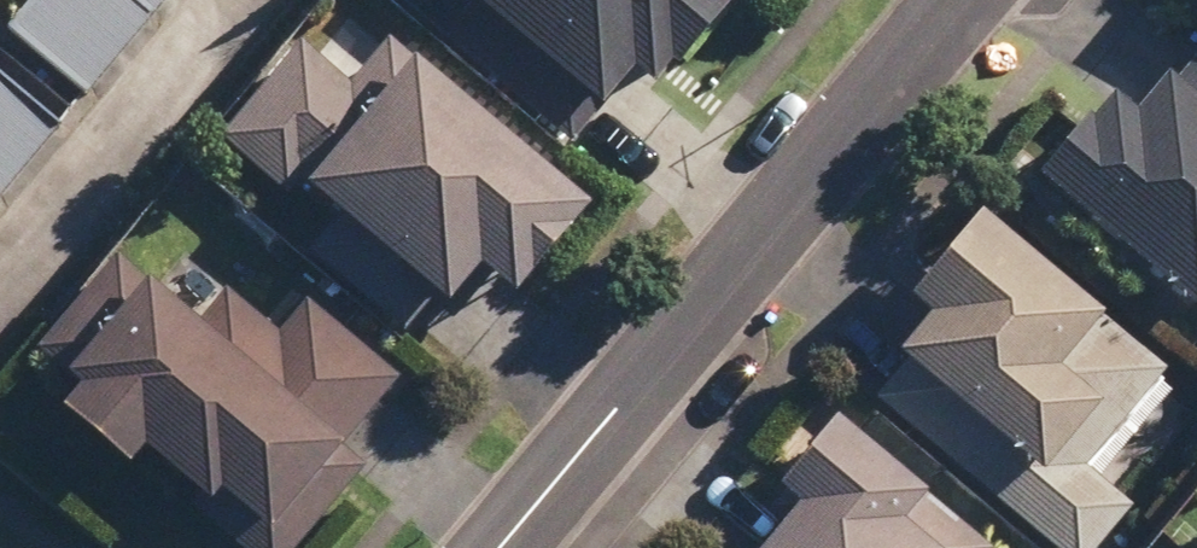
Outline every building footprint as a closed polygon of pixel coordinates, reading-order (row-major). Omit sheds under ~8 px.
[(11,199),(80,119),(11,59),(35,31),(104,92),(184,0),(0,0),(0,189),(11,199)] [(418,1),(590,145),(658,64),(680,82),(748,0),(419,0),(418,1)] [(544,289),(618,203),(444,53),(436,63),(407,38),(396,51),(358,19),(330,51),(317,39),(233,136),(303,196),(319,177),(350,204),(318,241),(422,330),(460,286),(473,297),(508,257),(544,289)] [(1005,181),(1174,338),(1196,313),(1196,55),(1195,54),(1152,100),(1146,94),(1110,132),(1078,103),(1005,181)] [(860,409),(1030,547),(1089,547),(1118,512),(1090,488),(1170,390),(964,222),(888,315),(911,334),(879,373),(885,378),(860,409)] [(58,340),(101,390),(86,407),(143,464),(169,442),(224,504),(217,510),(251,547),(308,547),(293,530),(375,438),(366,430),(411,381),(324,302),(288,341),(195,257),(168,286),(135,256),(58,340)] [(813,429),(759,500),(782,517),(758,547),(967,547),(813,429)]
